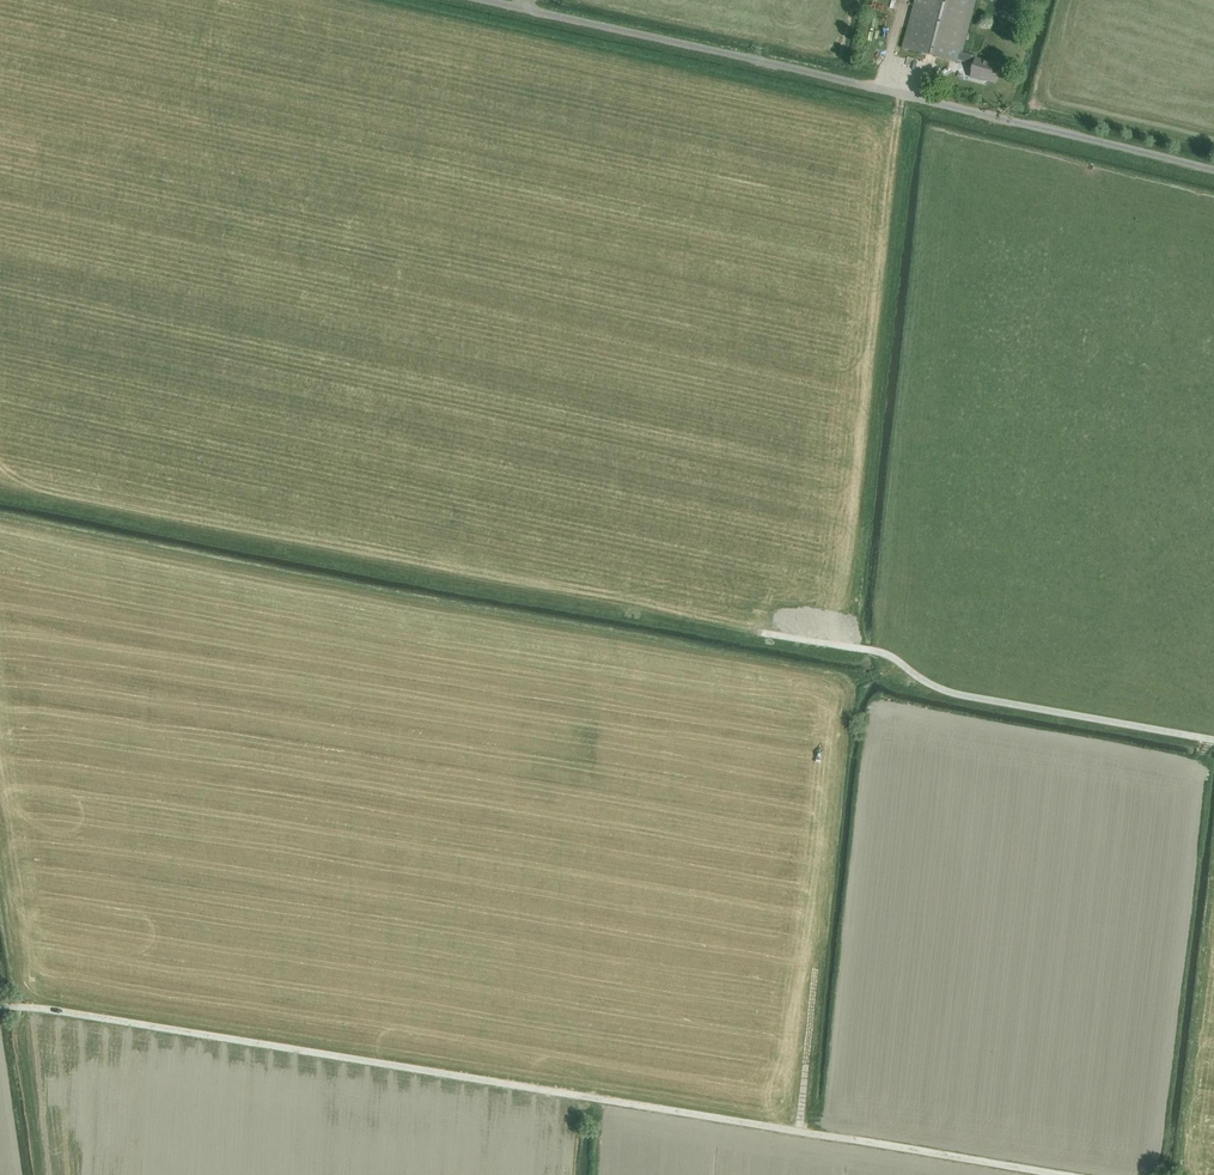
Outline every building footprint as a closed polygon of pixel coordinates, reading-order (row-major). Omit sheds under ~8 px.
[(976,0),(915,0),(903,47),(903,49),(959,64),(960,62),(974,65),(971,78),(981,81),(981,80),(996,84),(1000,66),(976,60),(977,56),(962,53),(976,0)]
